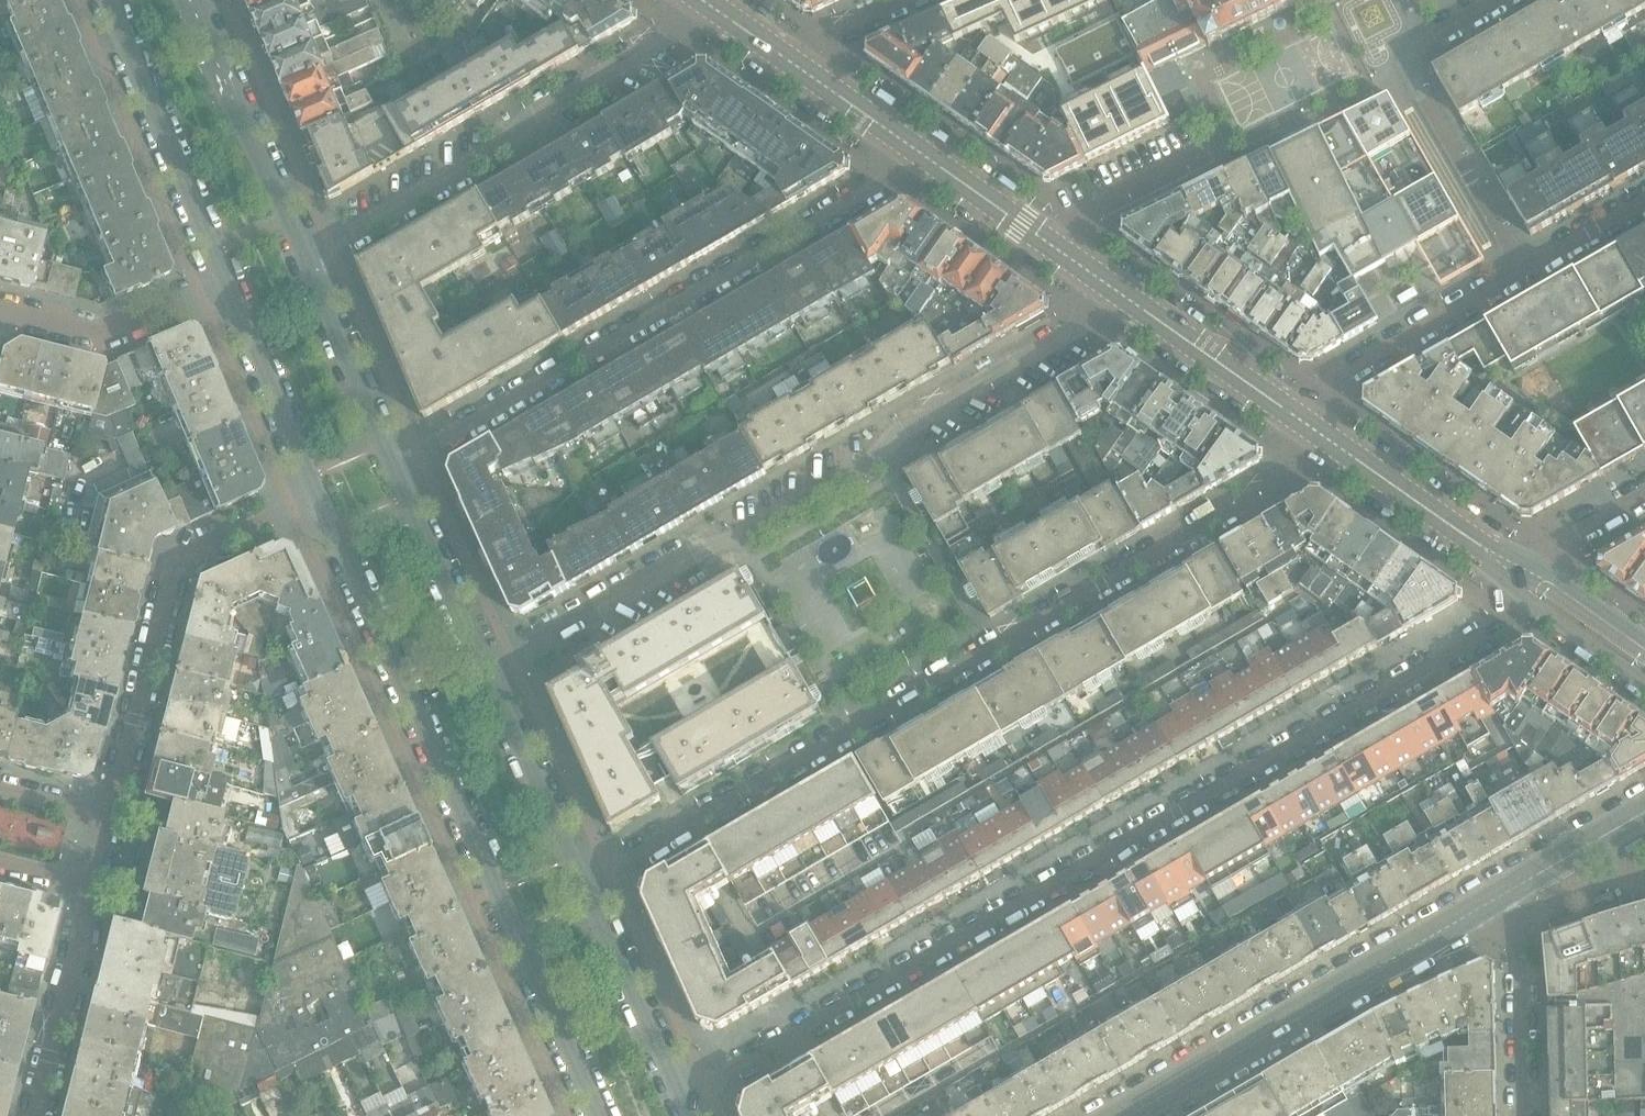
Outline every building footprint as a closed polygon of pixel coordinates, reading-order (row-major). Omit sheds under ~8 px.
[(8,13),(3,0),(0,0),(0,15),(8,13)] [(55,0),(3,0),(8,13),(12,23),(9,25),(21,57),(70,35),(55,0)] [(253,14),(285,0),(246,0),(253,14)] [(353,0),(315,0),(309,2),(309,0),(285,0),(253,14),(262,37),(353,0)] [(369,8),(366,0),(353,0),(262,37),(272,59),(308,44),(324,37),(320,29),(369,8)] [(466,0),(434,0),(432,3),(456,18),(468,2),(466,0)] [(466,0),(468,2),(478,8),(483,0),(466,0)] [(549,23),(554,16),(565,0),(517,0),(549,23)] [(617,0),(565,0),(554,16),(573,28),(567,32),(580,53),(633,22),(633,11),(617,0)] [(806,0),(786,0),(800,9),(806,0)] [(800,9),(803,11),(814,12),(839,0),(806,0),(800,9)] [(941,12),(946,23),(954,40),(954,41),(961,37),(981,28),(1004,17),(996,0),(966,0),(952,6),(941,12)] [(1004,17),(1015,43),(1062,21),(1053,0),(996,0),(1004,17)] [(1062,21),(1107,0),(1053,0),(1062,21)] [(1303,0),(1179,0),(1123,28),(1129,39),(1131,44),(1148,72),(1146,73),(1148,75),(1207,46),(1208,47),(1303,0)] [(1558,0),(1556,0),(1496,35),(1501,44),(1523,81),(1542,70),(1544,74),(1569,60),(1566,56),(1584,46),(1558,0)] [(1638,0),(1558,0),(1584,46),(1603,35),(1605,39),(1629,25),(1627,21),(1644,11),(1638,0)] [(960,62),(938,47),(945,44),(954,40),(941,12),(868,45),(867,57),(931,102),(960,62)] [(283,86),(370,49),(384,43),(378,30),(374,19),(360,25),(364,36),(345,44),(344,41),(342,41),(336,43),(334,37),(325,40),(324,37),(308,44),(272,59),(283,86)] [(1117,19),(1108,23),(1113,35),(1122,30),(1117,19)] [(1108,23),(1099,28),(1104,39),(1113,35),(1108,23)] [(1099,28),(1090,32),(1095,43),(1104,39),(1099,28)] [(331,199),(510,94),(580,53),(567,32),(565,29),(519,56),(512,43),(394,111),(399,120),(391,124),(378,102),(375,103),(352,113),(345,116),(303,133),(331,199)] [(1122,30),(1113,35),(1118,45),(1127,41),(1122,30)] [(1090,32),(1081,37),(1086,48),(1095,43),(1090,32)] [(96,96),(83,65),(70,35),(21,57),(35,89),(23,95),(34,121),(46,116),(47,118),(96,96)] [(1113,35),(1104,39),(1109,50),(1118,45),(1113,35)] [(1523,81),(1501,44),(1496,35),(1434,70),(1460,116),(1466,126),(1486,115),(1483,110),(1506,96),(1509,102),(1529,90),(1523,81)] [(1081,37),(1072,41),(1077,52),(1086,48),(1081,37)] [(953,117),(1002,47),(997,44),(991,39),(987,41),(985,44),(977,53),(969,48),(960,62),(931,102),(953,117)] [(1104,39),(1095,43),(1101,54),(1109,50),(1104,39)] [(1072,41),(1063,46),(1069,57),(1077,52),(1072,41)] [(339,77),(377,61),(376,59),(389,54),(384,43),(370,49),(283,86),(293,109),(343,88),(339,77)] [(1095,43),(1086,48),(1092,58),(1101,54),(1095,43)] [(1130,45),(1121,50),(1126,60),(1135,56),(1130,45)] [(1063,46),(1054,50),(1060,61),(1069,57),(1063,46)] [(1002,91),(992,84),(1002,71),(1011,78),(1020,64),(1010,58),(1013,54),(1002,47),(953,117),(974,132),(1002,91)] [(1086,48),(1077,52),(1083,63),(1092,58),(1086,48)] [(1121,50),(1112,54),(1117,65),(1126,60),(1121,50)] [(1077,52),(1069,57),(1074,67),(1083,63),(1077,52)] [(1112,54),(1103,58),(1108,69),(1117,65),(1112,54)] [(1069,57),(1060,61),(1066,71),(1074,67),(1069,57)] [(1103,58),(1094,63),(1099,73),(1108,69),(1103,58)] [(1094,63),(1085,67),(1090,78),(1099,73),(1094,63)] [(1009,127),(1024,105),(1042,79),(1020,64),(1011,78),(1002,91),(974,132),(1004,153),(1017,134),(1009,127)] [(715,141),(748,92),(711,65),(698,65),(647,95),(668,130),(683,121),(689,111),(698,118),(693,126),(715,141)] [(1607,97),(1642,77),(1635,65),(1600,86),(1607,97)] [(1085,67),(1076,72),(1081,82),(1090,78),(1085,67)] [(1142,71),(1102,91),(1129,143),(1150,133),(1170,122),(1161,103),(1148,75),(1146,73),(1145,69),(1142,70),(1142,71)] [(1068,76),(1067,76),(1073,87),(1081,82),(1076,72),(1068,76)] [(13,95),(27,88),(24,82),(7,90),(10,95),(13,95)] [(1635,87),(1612,100),(1623,120),(1614,126),(1640,173),(1644,170),(1644,105),(1635,87)] [(345,116),(342,109),(349,106),(352,113),(375,103),(370,96),(367,91),(348,99),(343,88),(293,109),(303,133),(345,116)] [(1102,91),(1060,112),(1066,123),(1087,164),(1108,153),(1129,143),(1102,91)] [(758,171),(792,123),(792,122),(749,92),(748,92),(715,141),(758,171)] [(1189,113),(1179,94),(1161,103),(1170,122),(1189,113)] [(16,101),(13,95),(10,95),(0,100),(0,109),(16,101)] [(668,130),(647,95),(606,119),(626,155),(628,159),(671,135),(668,130)] [(122,158),(110,127),(96,96),(47,118),(72,178),(122,158)] [(1391,201),(1367,158),(1409,134),(1392,104),(1378,100),(1340,119),(1337,121),(1335,124),(1331,129),(1329,132),(1326,134),(1323,135),(1318,127),(1264,154),(1248,162),(1256,180),(1275,218),(1288,223),(1299,218),(1320,258),(1334,250),(1352,280),(1354,279),(1354,280),(1385,262),(1384,261),(1457,219),(1434,178),(1412,191),(1411,189),(1391,201)] [(1025,168),(1054,127),(1024,105),(1009,127),(1017,134),(1004,153),(1025,168)] [(1640,173),(1614,126),(1603,132),(1592,112),(1569,126),(1580,145),(1570,151),(1597,197),(1640,173)] [(1533,124),(1526,113),(1518,118),(1524,129),(1533,124)] [(626,155),(606,119),(542,157),(564,195),(572,191),(571,187),(595,173),(597,176),(614,166),(612,163),(626,155)] [(1523,145),(1546,132),(1540,120),(1533,124),(1524,129),(1517,134),(1523,145)] [(750,229),(845,173),(846,173),(846,161),(813,138),(792,123),(758,171),(778,185),(776,188),(777,191),(752,205),(739,197),(735,202),(750,229)] [(1087,164),(1066,123),(1054,127),(1025,168),(1044,180),(1052,181),(1087,164)] [(1526,159),(1513,136),(1507,140),(1520,163),(1526,159)] [(1597,197),(1570,151),(1560,157),(1548,137),(1525,150),(1541,177),(1532,183),(1554,222),(1597,197)] [(49,153),(45,145),(32,151),(35,159),(38,158),(49,153)] [(52,160),(49,153),(38,158),(41,164),(52,160)] [(564,195),(542,157),(477,195),(499,230),(512,222),(513,225),(529,216),(527,213),(554,197),(556,200),(564,195)] [(148,218),(135,188),(122,158),(72,178),(98,239),(148,218)] [(1281,231),(1275,218),(1256,180),(1248,162),(1227,173),(1241,204),(1246,216),(1254,212),(1264,229),(1260,234),(1272,242),(1277,235),(1275,233),(1281,231)] [(1554,222),(1532,183),(1520,163),(1497,176),(1531,234),(1530,235),(1554,222)] [(1241,204),(1227,173),(1186,193),(1198,217),(1222,206),(1225,212),(1241,204)] [(37,261),(46,226),(14,218),(17,209),(12,208),(16,192),(5,189),(1,205),(10,207),(7,217),(0,215),(0,280),(31,288),(37,261)] [(688,265),(750,229),(735,202),(728,190),(707,203),(705,199),(663,223),(667,229),(688,265)] [(1172,231),(1193,220),(1194,220),(1198,217),(1186,193),(1124,224),(1123,236),(1152,257),(1172,231)] [(503,237),(499,230),(477,195),(425,225),(453,273),(454,272),(464,289),(479,281),(472,269),(469,270),(466,265),(484,255),(481,250),(503,237)] [(620,209),(613,197),(606,202),(612,213),(620,209)] [(612,213),(606,202),(598,207),(604,218),(612,213)] [(904,245),(925,215),(910,205),(897,204),(849,232),(870,265),(879,260),(894,238),(904,245)] [(1236,251),(1239,245),(1243,240),(1233,233),(1237,229),(1246,235),(1251,228),(1245,216),(1246,216),(1241,204),(1225,212),(1227,216),(1218,229),(1223,233),(1220,238),(1214,234),(1184,279),(1205,294),(1236,251)] [(58,220),(77,213),(75,206),(62,211),(63,214),(57,217),(58,220)] [(627,220),(620,209),(612,213),(619,225),(627,220)] [(80,219),(77,213),(58,220),(59,224),(66,221),(67,224),(80,219)] [(619,225),(612,213),(604,218),(612,230),(619,225)] [(912,279),(946,231),(925,215),(904,245),(894,238),(879,260),(889,268),(879,283),(891,300),(897,301),(913,280),(912,279)] [(165,277),(169,267),(148,218),(98,239),(111,270),(103,273),(91,279),(102,304),(149,284),(165,277)] [(1184,279),(1214,234),(1194,220),(1193,220),(1181,237),(1172,231),(1152,257),(1184,279)] [(453,273),(425,225),(358,264),(390,337),(416,321),(421,331),(433,324),(439,321),(422,291),(453,273)] [(625,302),(688,265),(667,229),(653,237),(652,234),(636,243),(637,246),(612,261),(611,258),(603,262),(625,302)] [(563,242),(556,230),(548,235),(555,247),(563,242)] [(924,311),(970,247),(946,231),(912,279),(913,280),(922,286),(906,310),(919,319),(924,311)] [(1616,247),(1640,286),(1644,283),(1644,231),(1616,247)] [(874,273),(870,265),(849,232),(808,256),(833,298),(842,292),(847,300),(870,287),(866,278),(874,273)] [(1226,309),(1272,242),(1260,234),(1248,252),(1239,245),(1236,251),(1205,294),(1226,309)] [(555,247),(548,235),(540,240),(547,251),(555,247)] [(1246,323),(1288,262),(1279,256),(1289,243),(1277,235),(1272,242),(1226,309),(1246,323)] [(570,253),(563,242),(555,247),(562,258),(570,253)] [(562,258),(555,247),(547,251),(554,263),(562,258)] [(987,314),(1012,277),(970,247),(924,311),(931,322),(942,343),(953,337),(957,335),(970,317),(980,324),(987,314)] [(1644,378),(1644,294),(1640,286),(1616,247),(1447,344),(1454,355),(1459,363),(1473,354),(1484,373),(1506,360),(1507,362),(1515,377),(1620,316),(1622,320),(1513,384),(1571,418),(1601,403),(1644,378)] [(833,298),(808,256),(766,281),(792,325),(801,320),(807,331),(832,316),(825,305),(834,300),(833,298)] [(1267,338),(1313,272),(1292,257),(1288,262),(1246,323),(1267,338)] [(45,292),(52,265),(37,261),(31,288),(45,292)] [(563,338),(625,302),(603,262),(594,267),(596,271),(570,286),(568,282),(551,292),(553,296),(542,302),(563,338)] [(1319,310),(1330,296),(1320,288),(1332,272),(1319,263),(1313,272),(1267,338),(1287,352),(1318,309),(1319,310)] [(59,295),(65,268),(52,265),(45,292),(59,295)] [(73,298),(79,272),(65,268),(59,295),(73,298)] [(954,365),(1045,312),(1045,300),(1012,277),(987,314),(993,318),(955,341),(953,337),(942,343),(952,361),(954,365)] [(1373,313),(1370,307),(1354,280),(1354,279),(1352,280),(1337,288),(1349,309),(1332,320),(1330,317),(1329,317),(1336,330),(1344,343),(1367,329),(1369,325),(1369,321),(1367,317),(1373,313)] [(792,325),(766,281),(723,306),(749,350),(792,325)] [(563,338),(542,302),(538,296),(515,309),(512,304),(481,323),(508,370),(563,338)] [(749,350),(723,306),(681,331),(703,371),(706,375),(716,369),(722,381),(747,366),(740,355),(749,350)] [(1344,343),(1336,330),(1329,317),(1325,319),(1319,310),(1318,309),(1287,352),(1299,361),(1312,361),(1344,343)] [(508,370),(481,323),(445,344),(433,324),(421,331),(416,321),(390,337),(424,419),(508,370)] [(949,363),(926,321),(916,328),(914,324),(863,354),(865,357),(889,398),(902,390),(900,386),(904,384),(908,392),(933,377),(929,371),(938,366),(939,369),(949,363)] [(208,361),(197,334),(187,330),(147,347),(162,381),(208,361)] [(703,371),(681,331),(639,355),(663,395),(672,390),(678,401),(703,386),(696,375),(703,371)] [(70,357),(19,344),(3,353),(0,365),(0,392),(58,406),(70,357)] [(1387,422),(1421,375),(1445,363),(1454,355),(1447,344),(1364,392),(1363,405),(1387,422)] [(1081,424),(1102,411),(1100,406),(1104,404),(1112,409),(1141,367),(1123,355),(1123,354),(1111,354),(1058,385),(1080,423),(1081,424)] [(663,395),(639,355),(619,366),(652,422),(664,414),(656,399),(663,395)] [(1452,404),(1461,391),(1472,374),(1461,366),(1459,363),(1454,355),(1445,363),(1428,388),(1419,382),(1423,377),(1421,375),(1387,422),(1431,452),(1461,410),(1452,404)] [(140,387),(127,356),(117,360),(116,363),(129,392),(140,387)] [(91,416),(103,369),(101,365),(70,357),(58,406),(89,414),(88,415),(91,416)] [(889,398),(865,357),(856,362),(854,359),(801,390),(803,393),(827,434),(845,424),(847,427),(871,413),(870,410),(889,398)] [(236,425),(231,413),(208,361),(162,381),(189,445),(236,425)] [(135,406),(129,392),(116,363),(103,369),(91,416),(85,437),(107,442),(117,439),(131,433),(132,433),(125,410),(135,406)] [(652,422),(619,366),(599,378),(623,418),(631,413),(640,429),(652,422)] [(1105,465),(1162,382),(1141,367),(1112,409),(1102,422),(1112,429),(1096,452),(1105,465)] [(615,422),(623,418),(599,378),(560,401),(580,443),(591,436),(598,448),(622,433),(615,422)] [(1493,433),(1514,403),(1482,381),(1461,410),(1431,452),(1473,482),(1503,440),(1493,433)] [(1146,437),(1149,433),(1156,438),(1184,397),(1162,382),(1105,465),(1110,475),(1114,471),(1123,460),(1134,468),(1153,442),(1146,437)] [(1589,415),(1592,420),(1575,430),(1590,456),(1602,476),(1644,451),(1644,382),(1589,415)] [(956,508),(1058,449),(1066,444),(1094,494),(1111,485),(1076,425),(1080,423),(1058,385),(906,474),(947,544),(970,531),(956,508)] [(827,434),(803,393),(795,398),(793,395),(738,427),(743,435),(764,471),(783,460),(785,463),(810,449),(806,443),(815,438),(816,440),(827,434)] [(1178,453),(1205,413),(1184,397),(1156,438),(1163,442),(1160,447),(1153,442),(1134,468),(1146,477),(1162,453),(1172,460),(1175,457),(1178,453)] [(560,401),(539,413),(558,455),(581,444),(580,443),(560,401)] [(558,455),(539,413),(490,442),(503,465),(511,460),(517,472),(535,463),(536,465),(558,455)] [(709,422),(707,418),(704,413),(695,419),(700,427),(709,422)] [(1193,475),(1227,428),(1205,413),(1178,453),(1184,457),(1181,461),(1175,457),(1172,460),(1153,486),(1166,494),(1184,468),(1193,475)] [(160,424),(172,419),(170,414),(157,419),(160,424)] [(1535,463),(1556,433),(1557,431),(1534,415),(1512,446),(1503,440),(1473,482),(1515,511),(1543,469),(1535,463)] [(62,428),(64,422),(56,419),(54,426),(62,428)] [(1097,432),(1091,422),(1082,428),(1088,437),(1097,432)] [(0,425),(0,437),(15,441),(18,429),(0,425)] [(256,493),(260,483),(236,425),(189,445),(203,476),(217,509),(216,510),(216,511),(256,493)] [(1259,462),(1260,450),(1247,441),(1227,428),(1193,475),(1193,477),(1194,479),(1203,494),(1259,462)] [(766,474),(764,471),(743,435),(733,441),(726,429),(702,443),(709,454),(700,459),(723,499),(766,474)] [(159,495),(148,473),(131,433),(117,439),(130,468),(87,488),(82,507),(94,509),(83,551),(97,556),(144,568),(150,544),(154,540),(176,529),(161,495),(159,495)] [(15,441),(0,437),(0,465),(28,473),(63,481),(69,456),(15,441)] [(498,490),(491,474),(502,470),(505,477),(517,472),(511,460),(503,465),(490,442),(453,463),(450,474),(450,475),(464,505),(463,505),(464,506),(498,490)] [(1532,515),(1602,476),(1590,456),(1573,444),(1557,466),(1550,461),(1544,469),(1543,469),(1515,511),(1520,515),(1532,515)] [(723,499),(700,459),(693,464),(683,448),(671,455),(703,511),(723,499)] [(703,511),(671,455),(659,462),(668,478),(661,482),(683,522),(703,511)] [(1074,470),(1068,460),(1056,467),(1062,477),(1074,470)] [(20,504),(28,473),(0,465),(0,531),(13,534),(20,504)] [(1123,487),(1114,471),(1110,475),(1119,490),(1123,487)] [(1083,484),(1077,474),(1065,481),(1071,491),(1083,484)] [(217,509),(203,476),(161,495),(176,529),(216,511),(216,510),(217,509)] [(683,522),(661,482),(652,487),(646,476),(621,490),(628,501),(620,506),(644,545),(683,522)] [(1175,511),(1167,495),(1166,494),(1153,486),(1149,492),(1141,477),(1123,487),(1119,490),(1142,530),(1175,511)] [(1175,511),(1203,494),(1194,479),(1167,495),(1175,511)] [(56,513),(62,486),(53,484),(47,511),(56,513)] [(990,618),(1138,532),(1142,530),(1119,490),(1115,492),(1111,485),(1094,494),(985,558),(972,535),(949,548),(990,618)] [(505,487),(498,490),(464,506),(485,554),(527,535),(505,487)] [(1292,571),(1338,506),(1322,494),(1322,493),(1310,493),(1263,521),(1285,560),(1292,571)] [(38,508),(39,503),(26,500),(25,505),(38,508)] [(36,514),(38,508),(25,505),(23,511),(36,514)] [(589,577),(644,545),(620,506),(610,512),(612,516),(569,536),(571,538),(589,577)] [(1307,594),(1359,520),(1338,506),(1292,571),(1285,560),(1272,568),(1276,575),(1269,579),(1281,600),(1300,589),(1307,594)] [(984,509),(975,515),(980,524),(989,518),(984,509)] [(1328,609),(1380,535),(1359,520),(1307,594),(1328,609)] [(1285,560),(1263,521),(1242,533),(1264,572),(1272,568),(1285,560)] [(5,566),(13,534),(0,531),(0,597),(7,598),(10,586),(0,583),(5,566)] [(1644,561),(1644,532),(1600,558),(1599,570),(1626,589),(1644,561)] [(1257,576),(1264,572),(1242,533),(1221,545),(1244,584),(1252,579),(1262,597),(1254,602),(1260,612),(1268,607),(1281,600),(1269,579),(1261,584),(1257,576)] [(556,596),(545,571),(543,566),(539,558),(537,559),(527,535),(485,554),(501,589),(512,612),(524,615),(556,596)] [(1353,618),(1401,550),(1380,535),(1328,609),(1329,610),(1333,604),(1341,610),(1343,614),(1350,622),(1353,618)] [(589,577),(571,538),(549,549),(554,560),(543,566),(545,571),(556,596),(589,577)] [(276,610),(286,587),(304,579),(290,549),(280,545),(200,581),(198,588),(216,592),(230,610),(229,611),(253,639),(262,648),(276,610)] [(1170,639),(1222,608),(1249,593),(1244,584),(1221,545),(1036,653),(1064,700),(1097,681),(1148,651),(1170,639)] [(1390,611),(1422,565),(1401,550),(1353,618),(1362,624),(1368,628),(1390,611)] [(129,628),(144,568),(97,556),(82,617),(129,628)] [(1626,589),(1644,603),(1644,561),(1626,589)] [(1457,602),(1458,590),(1422,565),(1390,611),(1404,632),(1457,602)] [(36,592),(41,574),(32,571),(27,589),(36,592)] [(82,584),(84,575),(66,571),(64,579),(82,584)] [(822,716),(796,671),(740,574),(603,653),(602,651),(579,664),(583,672),(549,692),(611,830),(660,801),(653,788),(672,777),(683,797),(822,716)] [(345,670),(304,579),(286,587),(276,610),(289,615),(294,627),(290,629),(297,646),(291,649),(307,686),(345,670)] [(225,684),(233,652),(233,650),(228,649),(232,634),(224,632),(229,611),(230,610),(216,592),(198,588),(177,672),(225,684)] [(1263,620),(1258,611),(1246,618),(1251,627),(1263,620)] [(1404,632),(1390,611),(1368,628),(1379,647),(1404,632)] [(22,635),(27,619),(14,616),(10,632),(22,635)] [(113,690),(129,628),(82,617),(70,665),(62,663),(58,676),(77,681),(113,690)] [(1251,627),(1246,618),(1234,625),(1239,634),(1251,627)] [(1349,664),(1335,640),(1326,624),(1308,635),(1330,675),(1349,664)] [(1379,647),(1368,628),(1362,624),(1356,627),(1335,640),(1349,664),(1371,651),(1379,647)] [(1239,634),(1234,625),(1222,632),(1227,641),(1239,634)] [(61,644),(63,636),(33,628),(31,637),(61,644)] [(8,634),(0,631),(0,641),(6,642),(8,634)] [(1227,641),(1222,632),(1210,639),(1215,648),(1227,641)] [(1330,675),(1308,635),(1289,646),(1312,685),(1330,675)] [(1215,648),(1210,639),(1198,646),(1204,655),(1215,648)] [(1518,705),(1551,656),(1534,644),(1523,644),(1488,664),(1506,696),(1517,704),(1518,705)] [(1204,655),(1198,646),(1187,653),(1192,662),(1204,655)] [(1312,685),(1289,646),(1272,656),(1271,657),(1294,696),(1312,685)] [(271,658),(265,650),(262,648),(256,657),(260,662),(271,658)] [(1294,696),(1271,657),(1272,656),(1268,649),(1248,661),(1247,661),(1251,668),(1275,707),(1294,696)] [(1024,723),(1064,700),(1036,653),(858,757),(885,804),(903,794),(980,749),(1000,738),(1024,723)] [(1542,759),(1594,685),(1571,669),(1571,670),(1551,656),(1518,705),(1502,728),(1504,728),(1525,766),(1533,754),(1542,759)] [(1177,670),(1172,661),(1160,668),(1165,677),(1177,670)] [(1506,696),(1488,664),(1472,674),(1491,707),(1504,699),(1506,696)] [(27,669),(24,679),(27,684),(29,682),(43,709),(57,702),(49,691),(47,693),(36,670),(28,668),(27,668),(27,669)] [(1165,677),(1160,668),(1148,675),(1153,684),(1165,677)] [(1275,707),(1251,668),(1234,678),(1232,679),(1255,719),(1275,707)] [(372,730),(355,691),(345,670),(307,686),(289,694),(294,705),(298,703),(307,723),(291,730),(301,752),(317,744),(317,743),(321,740),(326,751),(372,730)] [(1255,719),(1232,679),(1234,678),(1230,671),(1228,672),(1209,684),(1213,691),(1236,730),(1255,719)] [(222,695),(224,686),(225,684),(177,672),(161,735),(209,747),(227,752),(230,740),(240,742),(241,736),(270,743),(268,730),(223,719),(229,697),(222,695)] [(1495,714),(1490,707),(1471,675),(1466,678),(1437,694),(1460,735),(1459,736),(1466,748),(1467,750),(1474,761),(1498,748),(1482,721),(1488,718),(1495,714)] [(102,733),(113,690),(77,681),(68,716),(67,718),(46,731),(55,752),(60,753),(55,773),(56,772),(82,779),(89,775),(97,743),(99,735),(102,733)] [(1567,772),(1617,702),(1594,685),(1542,759),(1551,766),(1567,772)] [(54,687),(49,691),(57,702),(60,706),(65,702),(54,687)] [(1195,701),(1193,702),(1216,741),(1236,730),(1213,691),(1195,701)] [(1125,701),(1120,692),(1108,699),(1113,707),(1125,701)] [(1216,741),(1193,702),(1195,701),(1191,694),(1170,706),(1174,713),(1197,752),(1216,741)] [(1460,735),(1437,694),(1417,706),(1440,746),(1459,736),(1460,735)] [(1113,707),(1108,699),(1095,706),(1100,714),(1113,707)] [(1626,736),(1631,740),(1644,732),(1644,722),(1617,702),(1567,772),(1575,775),(1578,780),(1594,771),(1586,765),(1594,753),(1608,761),(1607,763),(1626,736)] [(1440,746),(1417,706),(1396,718),(1420,758),(1440,746)] [(46,731),(13,723),(14,718),(5,715),(6,712),(0,711),(0,760),(53,774),(55,773),(60,753),(55,752),(46,731)] [(1197,752),(1174,713),(1155,725),(1178,764),(1197,752)] [(1420,758),(1396,718),(1376,730),(1399,770),(1420,758)] [(289,731),(285,721),(268,729),(271,739),(289,731)] [(1178,764),(1155,725),(1136,735),(1159,774),(1178,764)] [(1060,738),(1055,729),(1043,737),(1048,745),(1060,738)] [(399,790),(390,769),(372,730),(326,751),(331,760),(326,763),(319,767),(322,775),(292,789),(287,779),(290,778),(286,769),(279,771),(275,773),(277,798),(279,809),(286,805),(304,798),(325,788),(335,783),(344,803),(350,801),(354,810),(370,803),(399,790)] [(1399,770),(1376,730),(1368,735),(1355,742),(1378,782),(1399,770)] [(1644,767),(1644,732),(1631,740),(1626,736),(1607,763),(1618,782),(1644,767)] [(206,758),(209,747),(161,735),(145,797),(173,804),(218,816),(226,785),(208,780),(213,760),(206,758)] [(1159,774),(1136,735),(1118,746),(1141,785),(1159,774)] [(1048,745),(1043,737),(1031,744),(1036,752),(1048,745)] [(1378,782),(1355,742),(1335,754),(1358,794),(1378,782)] [(1141,785),(1118,746),(1102,755),(1100,756),(1123,795),(1141,785)] [(1123,795),(1100,756),(1102,755),(1098,748),(1077,760),(1082,767),(1105,806),(1123,795)] [(1358,794),(1335,754),(1326,759),(1317,764),(1340,804),(1358,794)] [(995,776),(1016,763),(1011,755),(990,767),(995,776)] [(1502,767),(1496,757),(1488,762),(1494,771),(1502,767)] [(876,798),(853,759),(831,772),(854,811),(876,798)] [(277,798),(275,773),(274,764),(264,762),(262,794),(277,798)] [(1618,782),(1607,763),(1594,771),(1578,780),(1588,800),(1618,782)] [(1340,804),(1317,764),(1298,775),(1321,815),(1340,804)] [(1588,800),(1578,780),(1575,775),(1567,772),(1551,766),(1531,778),(1532,780),(1555,819),(1588,800)] [(995,776),(990,767),(978,774),(983,783),(995,776)] [(1105,806),(1082,767),(1063,778),(1061,779),(1084,818),(1105,806)] [(1084,818),(1061,779),(1063,778),(1059,771),(1057,772),(1037,784),(1041,791),(1064,830),(1084,818)] [(854,811),(831,772),(811,784),(833,823),(854,811)] [(1321,815),(1298,775),(1280,786),(1303,825),(1321,815)] [(1555,819),(1532,780),(1512,793),(1534,831),(1555,819)] [(967,792),(962,783),(950,790),(955,799),(967,792)] [(1512,844),(1490,805),(1484,809),(1480,804),(1487,800),(1477,783),(1464,791),(1473,805),(1465,810),(1492,855),(1512,844)] [(833,823),(811,784),(790,796),(813,835),(833,823)] [(1303,825),(1280,786),(1262,796),(1285,836),(1303,825)] [(307,805),(328,796),(325,788),(304,798),(307,805)] [(427,850),(409,811),(399,790),(370,803),(354,810),(358,820),(353,823),(370,859),(372,864),(378,861),(382,871),(427,850)] [(955,799),(950,790),(938,797),(943,805),(955,799)] [(1064,830),(1041,791),(1020,803),(1043,842),(1064,830)] [(1534,831),(1512,793),(1490,805),(1512,844),(1534,831)] [(1492,855),(1465,810),(1456,795),(1448,800),(1436,807),(1446,824),(1449,830),(1471,867),(1492,855)] [(813,835),(790,796),(770,808),(792,846),(813,835)] [(1285,836),(1262,796),(1242,807),(1265,847),(1285,836)] [(943,805),(938,797),(927,804),(932,812),(943,805)] [(1043,842),(1020,803),(1000,815),(1023,854),(1043,842)] [(223,838),(225,828),(219,827),(221,817),(218,816),(173,804),(165,837),(248,858),(249,856),(252,846),(223,838)] [(932,812),(927,804),(915,811),(920,819),(932,812)] [(298,835),(286,805),(279,809),(282,832),(286,841),(298,835)] [(1265,847),(1242,807),(1223,819),(1251,866),(1270,855),(1265,847)] [(1471,867),(1449,830),(1442,834),(1439,828),(1446,824),(1436,807),(1423,815),(1436,837),(1429,841),(1451,879),(1453,878),(1471,867)] [(792,846),(770,808),(749,820),(771,858),(792,846)] [(920,819),(915,811),(903,818),(908,826),(920,819)] [(272,828),(275,816),(262,813),(259,825),(272,828)] [(1023,854),(1000,815),(979,827),(1002,866),(1023,854)] [(908,826),(903,818),(891,825),(896,833),(908,826)] [(1251,866),(1223,819),(1204,830),(1231,878),(1251,866)] [(771,858),(749,820),(729,832),(751,870),(771,858)] [(1451,879),(1429,841),(1420,846),(1407,824),(1396,830),(1395,830),(1405,848),(1411,844),(1414,850),(1408,853),(1430,891),(1451,879)] [(53,831),(38,827),(36,837),(51,841),(53,831)] [(1002,866),(979,827),(960,838),(959,839),(982,878),(1002,866)] [(1231,878),(1204,830),(1184,841),(1207,882),(1211,889),(1231,878)] [(1405,848),(1395,830),(1381,838),(1394,861),(1388,864),(1410,903),(1430,891),(1408,853),(1400,857),(1398,852),(1405,848)] [(982,878),(959,839),(960,838),(956,831),(937,842),(936,842),(963,888),(982,878)] [(751,870),(729,832),(708,844),(730,882),(751,870)] [(227,921),(233,922),(249,856),(248,858),(165,837),(164,839),(158,837),(143,895),(149,897),(149,900),(204,915),(210,916),(227,921)] [(1207,882),(1184,841),(1165,852),(1188,892),(1207,882)] [(963,888),(936,842),(918,853),(922,860),(945,899),(963,888)] [(733,886),(730,882),(708,844),(649,878),(643,900),(699,1024),(719,1030),(753,1012),(787,992),(795,988),(794,987),(771,948),(768,949),(771,955),(767,958),(754,965),(732,977),(697,901),(709,894),(722,886),(724,891),(733,886)] [(1410,903),(1388,864),(1379,869),(1366,847),(1363,849),(1355,854),(1364,871),(1371,867),(1374,872),(1367,876),(1390,915),(1410,903)] [(454,910),(436,871),(427,850),(382,871),(387,881),(381,884),(399,923),(405,920),(409,931),(454,910)] [(1188,892),(1165,852),(1145,864),(1169,904),(1168,904),(1172,913),(1173,912),(1193,901),(1188,892)] [(1390,915),(1367,876),(1361,880),(1358,875),(1364,871),(1355,854),(1341,861),(1354,884),(1347,888),(1369,926),(1390,915)] [(945,899),(922,860),(904,870),(927,910),(945,899)] [(284,914),(272,964),(294,970),(307,920),(322,915),(316,901),(315,900),(310,888),(302,871),(298,863),(296,866),(296,868),(289,895),(284,914)] [(1169,904),(1145,864),(1127,874),(1150,914),(1168,904),(1169,904)] [(320,883),(313,866),(302,871),(310,888),(320,883)] [(927,910),(904,870),(886,881),(909,920),(927,910)] [(1127,874),(1109,885),(1132,925),(1150,914),(1127,874)] [(1288,886),(1281,874),(1266,883),(1272,895),(1288,886)] [(909,920),(886,881),(866,892),(889,931),(909,920)] [(1109,885),(1091,895),(1114,935),(1132,925),(1109,885)] [(57,911),(57,909),(53,902),(30,896),(29,896),(28,895),(28,896),(23,895),(21,896),(14,894),(11,890),(5,888),(0,891),(0,940),(21,946),(19,954),(29,957),(26,969),(14,966),(9,987),(36,994),(57,911)] [(1369,926),(1347,888),(1334,896),(1326,901),(1327,902),(1349,939),(1369,926)] [(1304,902),(1297,890),(1286,896),(1293,909),(1304,902)] [(889,931),(866,892),(847,904),(870,943),(889,931)] [(1091,895),(1072,906),(1096,946),(1114,935),(1091,895)] [(339,926),(325,897),(316,901),(322,915),(329,931),(339,926)] [(1238,898),(1222,908),(1229,919),(1245,910),(1238,898)] [(198,936),(204,915),(149,900),(147,906),(141,931),(189,944),(192,935),(198,936)] [(1292,972),(1349,939),(1327,902),(1317,908),(1314,903),(1278,925),(1280,929),(1271,935),(1292,972)] [(709,910),(721,929),(730,924),(718,904),(716,905),(709,910)] [(870,943),(847,904),(828,915),(851,954),(870,943)] [(1282,916),(1275,904),(1260,912),(1267,924),(1282,916)] [(1640,906),(1596,920),(1553,935),(1542,939),(1548,999),(1548,1001),(1549,1001),(1549,1011),(1547,1011),(1550,1105),(1588,1104),(1619,1101),(1635,1100),(1644,1099),(1644,905),(1640,906)] [(1096,946),(1072,906),(1053,918),(1076,957),(1075,958),(1080,967),(1081,966),(1100,955),(1101,954),(1096,946)] [(1222,908),(1210,915),(1216,926),(1229,919),(1222,908)] [(481,970),(464,931),(454,910),(409,931),(413,940),(408,942),(427,984),(432,981),(437,991),(481,970)] [(307,920),(294,970),(303,972),(309,986),(347,970),(343,961),(336,947),(330,934),(329,931),(322,915),(307,920)] [(851,954),(828,915),(809,926),(832,965),(851,954)] [(226,927),(227,921),(210,916),(208,922),(226,927)] [(1053,918),(1033,929),(1057,969),(1057,968),(1075,958),(1076,957),(1053,918)] [(199,977),(206,949),(189,944),(141,931),(113,924),(96,991),(190,1014),(196,989),(199,977)] [(832,965),(809,926),(789,937),(812,976),(832,965)] [(1057,969),(1033,929),(1014,940),(1042,989),(1062,978),(1062,977),(1057,968),(1057,969)] [(1238,944),(1230,929),(1221,934),(1229,949),(1238,944)] [(1236,1004),(1292,972),(1271,935),(1261,941),(1258,936),(1222,958),(1224,962),(1215,967),(1236,1004)] [(737,936),(728,941),(739,961),(749,955),(737,936)] [(812,976),(789,937),(771,948),(794,987),(812,976)] [(1042,989),(1014,940),(995,951),(1023,1000),(1042,989)] [(347,943),(336,947),(343,961),(353,956),(347,943)] [(1023,1000),(995,951),(975,963),(1003,1012),(1023,1000)] [(1191,972),(1183,958),(1174,963),(1181,977),(1191,972)] [(1129,962),(1118,969),(1124,979),(1135,972),(1129,962)] [(1003,1012),(975,963),(956,974),(979,1013),(984,1023),(1003,1012)] [(1495,1033),(1493,969),(1483,963),(1468,970),(1468,969),(1467,970),(1467,995),(1467,1013),(1468,1022),(1468,1033),(1495,1033)] [(1179,1038),(1236,1004),(1215,967),(1205,973),(1203,969),(1164,992),(1166,996),(1157,1001),(1179,1038)] [(347,970),(309,986),(317,1003),(323,1016),(339,1009),(352,1035),(371,1025),(372,1025),(364,1009),(347,970)] [(508,1030),(491,992),(481,970),(437,991),(441,1001),(436,1003),(454,1044),(460,1041),(464,1050),(508,1030)] [(1467,1013),(1459,995),(1467,995),(1467,970),(1452,976),(1439,982),(1429,987),(1459,1052),(1465,1052),(1458,1034),(1458,1026),(1468,1022),(1467,1013)] [(1161,986),(1152,972),(1143,977),(1152,992),(1161,986)] [(956,974),(935,986),(958,1025),(979,1013),(956,974)] [(935,986),(915,998),(938,1037),(958,1025),(935,986)] [(36,994),(9,987),(8,990),(0,988),(0,998),(33,1006),(36,994)] [(1459,1052),(1429,987),(1421,991),(1408,998),(1419,1021),(1406,1027),(1416,1048),(1418,1053),(1431,1047),(1427,1040),(1439,1035),(1442,1041),(1449,1038),(1455,1052),(1459,1052)] [(1130,1001),(1123,989),(1115,993),(1122,1006),(1130,1001)] [(136,1057),(144,1027),(144,1025),(155,1028),(155,1027),(183,1035),(197,1039),(202,1018),(190,1014),(96,991),(83,1043),(136,1057)] [(1416,1048),(1406,1027),(1419,1021),(1408,998),(1408,997),(1397,1003),(1375,1014),(1397,1064),(1399,1067),(1408,1062),(1404,1053),(1416,1048)] [(33,1006),(0,998),(0,1066),(17,1070),(20,1058),(17,1055),(20,1042),(26,1020),(30,1019),(33,1006)] [(915,998),(894,1009),(917,1049),(938,1037),(915,998)] [(389,1016),(382,1001),(364,1009),(372,1025),(389,1016)] [(1121,1071),(1179,1038),(1157,1001),(1148,1006),(1145,1002),(1106,1025),(1109,1029),(1099,1034),(1121,1071)] [(317,1003),(299,1010),(319,1051),(331,1045),(352,1035),(339,1009),(323,1016),(317,1003)] [(1041,1013),(1047,1023),(1058,1016),(1053,1006),(1041,1013)] [(894,1009),(874,1021),(897,1061),(917,1049),(894,1009)] [(299,1010),(282,1018),(302,1059),(311,1055),(319,1051),(299,1010)] [(1375,1014),(1316,1049),(1347,1102),(1356,1115),(1366,1115),(1357,1101),(1361,1098),(1356,1088),(1397,1064),(1375,1014)] [(1028,1033),(1039,1027),(1033,1017),(1022,1023),(1028,1033)] [(282,1018),(265,1026),(286,1067),(302,1059),(282,1018)] [(874,1021),(853,1033),(876,1073),(897,1061),(874,1021)] [(1074,1033),(1067,1022),(1059,1027),(1065,1038),(1074,1033)] [(380,1045),(371,1025),(352,1035),(361,1054),(380,1045)] [(265,1026),(248,1033),(269,1075),(286,1067),(265,1026)] [(536,1090),(518,1052),(508,1030),(464,1050),(469,1061),(463,1064),(481,1104),(487,1101),(491,1110),(536,1090)] [(248,1033),(232,1041),(253,1083),(269,1075),(248,1033)] [(853,1033),(833,1045),(856,1085),(876,1073),(853,1033)] [(1496,1077),(1495,1033),(1468,1033),(1468,1051),(1465,1052),(1459,1052),(1455,1052),(1449,1052),(1449,1068),(1442,1068),(1442,1078),(1445,1078),(1495,1077),(1496,1077)] [(1065,1104),(1121,1071),(1099,1034),(1091,1039),(1088,1035),(1067,1048),(1064,1042),(1048,1052),(1051,1057),(1053,1061),(1043,1067),(1065,1104)] [(361,1054),(352,1035),(331,1045),(340,1064),(361,1054)] [(232,1041),(215,1048),(236,1091),(253,1083),(232,1041)] [(136,1057),(83,1043),(67,1103),(117,1115),(121,1115),(130,1115),(137,1090),(128,1088),(136,1057)] [(177,1115),(186,1115),(236,1091),(215,1048),(195,1045),(189,1069),(181,1101),(180,1102),(177,1115)] [(340,1064),(331,1045),(319,1051),(311,1055),(320,1073),(340,1064)] [(833,1045),(812,1057),(832,1092),(835,1097),(856,1085),(833,1045)] [(1316,1049),(1265,1078),(1287,1115),(1323,1115),(1347,1102),(1316,1049)] [(1023,1068),(1014,1051),(1001,1058),(1010,1075),(1023,1068)] [(301,1083),(320,1073),(311,1055),(292,1065),(296,1073),(301,1083)] [(832,1092),(812,1057),(801,1064),(746,1095),(741,1115),(790,1115),(820,1099),(832,1092)] [(296,1073),(292,1065),(272,1074),(277,1083),(296,1073)] [(17,1070),(0,1066),(0,1115),(2,1115),(6,1097),(10,1083),(14,1082),(17,1070)] [(1065,1104),(1043,1067),(1033,1073),(1031,1069),(995,1090),(998,1094),(986,1100),(996,1115),(1044,1115),(1065,1104)] [(989,1084),(982,1071),(974,1076),(981,1089),(989,1084)] [(1495,1077),(1445,1078),(1446,1110),(1399,1111),(1397,1112),(1394,1115),(1496,1115),(1495,1077)] [(1265,1078),(1201,1115),(1287,1115),(1265,1078)] [(1406,1085),(1437,1084),(1437,1078),(1402,1079),(1371,1115),(1381,1115),(1406,1085)] [(964,1100),(958,1090),(969,1083),(967,1079),(944,1093),(945,1095),(952,1108),(964,1100)] [(234,1093),(240,1106),(259,1097),(252,1084),(234,1093)] [(437,1107),(436,1107),(427,1087),(406,1098),(415,1115),(442,1115),(437,1107)] [(406,1098),(401,1089),(382,1098),(391,1115),(415,1115),(406,1098)] [(546,1112),(536,1090),(491,1110),(494,1115),(544,1115),(546,1112)] [(986,1100),(981,1092),(970,1098),(972,1102),(949,1115),(996,1115),(986,1100)] [(237,1102),(233,1094),(216,1102),(220,1110),(237,1102)] [(382,1098),(379,1094),(360,1104),(361,1106),(366,1115),(391,1115),(382,1098)] [(180,1102),(170,1099),(166,1115),(177,1115),(180,1102)] [(1634,1113),(1635,1100),(1619,1101),(1619,1114),(1622,1114),(1622,1113),(1634,1113)] [(67,1103),(64,1115),(117,1115),(67,1103)] [(1588,1104),(1550,1105),(1550,1115),(1589,1115),(1588,1104)] [(361,1106),(342,1115),(366,1115),(361,1106)]
